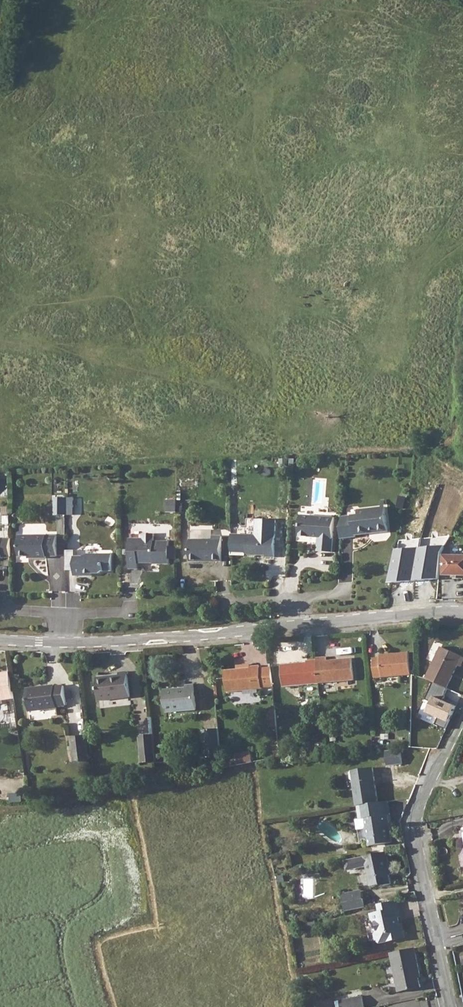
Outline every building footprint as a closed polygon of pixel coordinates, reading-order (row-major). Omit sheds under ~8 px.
[(54,514),(65,514),(66,496),(54,496),(54,514)] [(166,510),(176,510),(176,498),(166,498),(166,510)] [(341,516),(339,540),(355,538),(355,536),(368,534),(370,531),(374,531),(377,533),(387,532),(384,507),(358,510),(359,515),(341,516)] [(333,517),(299,514),(298,535),(317,537),(316,550),(331,551),(333,517)] [(231,534),(230,555),(264,555),(264,558),(274,558),(274,519),(255,519),(255,534),(231,534)] [(143,536),(129,536),(130,567),(137,567),(137,559),(145,560),(145,562),(153,562),(153,563),(167,563),(167,539),(154,539),(154,532),(143,533),(143,536)] [(46,533),(18,534),(19,554),(35,554),(35,556),(46,556),(46,554),(57,554),(56,533),(46,534),(46,533)] [(10,535),(0,536),(0,556),(10,556),(10,535)] [(189,559),(220,559),(221,535),(211,535),(211,538),(189,538),(189,559)] [(443,545),(416,548),(410,580),(436,579),(438,551),(443,545)] [(386,583),(410,580),(416,548),(394,548),(386,583)] [(82,554),(73,554),(73,573),(83,573),(82,571),(98,571),(102,568),(111,569),(111,551),(87,551),(82,554)] [(444,576),(462,576),(462,556),(445,556),(444,576)] [(455,669),(440,664),(444,651),(440,649),(426,679),(432,682),(446,688),(455,669)] [(440,664),(455,669),(457,665),(461,667),(462,662),(462,659),(444,651),(440,664)] [(410,675),(408,653),(379,656),(379,659),(371,660),(373,678),(410,675)] [(324,657),(314,658),(314,661),(317,684),(352,681),(349,659),(325,661),(324,657)] [(317,684),(314,661),(307,661),(307,663),(280,665),(282,688),(317,684)] [(249,668),(223,671),(225,693),(260,690),(260,688),(271,687),(269,668),(258,669),(258,666),(249,667),(249,668)] [(9,674),(1,675),(1,679),(0,679),(0,701),(13,698),(9,674)] [(95,681),(97,703),(98,711),(129,706),(128,698),(125,675),(117,675),(117,677),(95,681)] [(441,700),(446,688),(432,682),(423,701),(417,716),(434,724),(437,717),(447,722),(453,706),(441,700)] [(183,688),(162,691),(164,714),(194,710),(191,685),(183,686),(183,688)] [(52,688),(25,691),(28,713),(55,709),(56,708),(64,707),(62,688),(53,689),(52,688)] [(221,754),(218,730),(202,732),(204,757),(221,754)] [(156,764),(153,737),(138,739),(141,766),(156,764)] [(89,762),(86,738),(69,741),(73,765),(89,762)] [(403,750),(388,751),(389,766),(404,765),(403,750)] [(237,759),(238,767),(252,765),(253,765),(252,757),(237,759)] [(355,780),(358,805),(360,805),(380,802),(375,767),(353,770),(352,772),(353,779),(355,780)] [(380,802),(360,805),(361,819),(357,819),(359,829),(367,828),(368,836),(370,837),(371,845),(393,842),(389,815),(391,814),(389,801),(380,802)] [(364,866),(369,887),(377,885),(381,888),(389,887),(385,867),(388,867),(385,851),(362,856),(352,858),(354,868),(364,866)] [(351,891),(342,893),(345,910),(365,906),(363,897),(352,900),(351,891)] [(397,899),(380,903),(381,911),(371,913),(373,918),(377,922),(378,927),(375,931),(376,938),(381,940),(405,936),(402,923),(400,924),(398,915),(400,914),(397,899)] [(414,946),(390,951),(398,991),(420,986),(417,972),(419,971),(414,946)] [(342,1006),(363,1006),(366,1006),(363,993),(340,998),(342,1006)]
